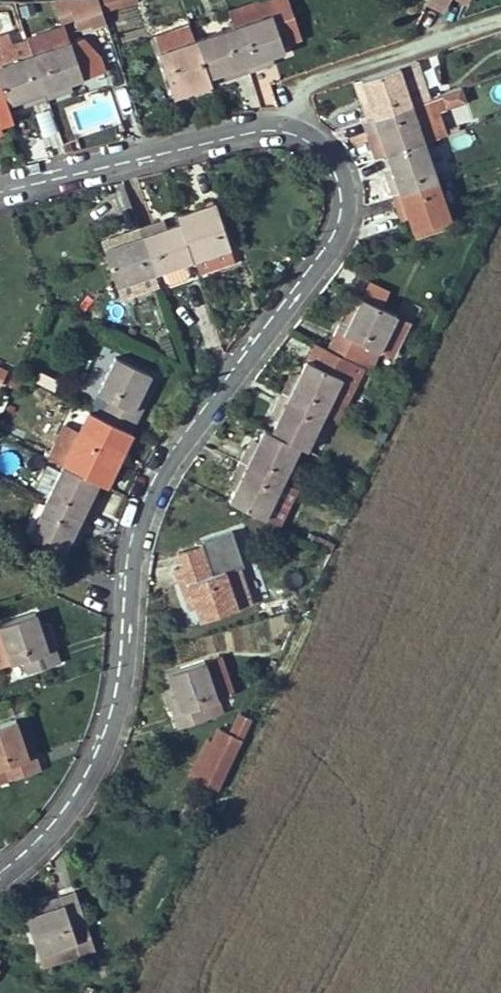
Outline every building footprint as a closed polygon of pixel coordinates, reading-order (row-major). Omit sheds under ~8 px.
[(101,6),(99,0),(54,0),(62,22),(74,17),(78,27),(90,22),(92,27),(106,21),(101,6)] [(427,1),(442,8),(446,0),(427,0),(427,1)] [(285,50),(272,12),(235,26),(250,70),(269,64),(266,56),(285,50)] [(33,53),(70,40),(65,24),(27,37),(29,41),(33,53)] [(191,25),(156,38),(161,51),(196,38),(191,25)] [(250,70),(235,26),(196,38),(208,75),(226,69),(229,77),(250,70)] [(7,104),(26,97),(28,104),(48,98),(33,53),(29,41),(14,46),(10,34),(0,37),(0,82),(7,104)] [(192,90),(209,84),(212,83),(208,75),(196,38),(161,51),(158,52),(173,96),(192,90)] [(82,77),(70,40),(33,53),(48,98),(67,91),(64,84),(82,77)] [(412,104),(426,98),(413,61),(398,65),(412,104)] [(367,119),(412,104),(398,65),(361,78),(367,96),(360,99),(367,119)] [(0,82),(0,124),(12,119),(7,104),(0,82)] [(211,89),(209,84),(192,90),(194,95),(211,89)] [(424,142),(439,136),(454,132),(446,108),(465,101),(461,87),(426,98),(412,104),(424,142)] [(387,154),(424,142),(412,104),(367,119),(373,138),(380,136),(387,154)] [(392,194),(437,179),(424,142),(387,154),(393,172),(386,174),(392,194)] [(413,230),(450,217),(437,179),(392,194),(399,213),(406,211),(413,230)] [(230,246),(215,201),(195,208),(198,216),(179,222),(193,259),(195,258),(230,246)] [(179,222),(198,216),(195,208),(177,215),(179,222)] [(416,237),(453,225),(450,217),(413,230),(416,237)] [(139,228),(154,272),(193,259),(179,222),(162,229),(159,221),(139,228)] [(154,272),(139,228),(119,234),(122,242),(103,248),(117,286),(154,272)] [(230,246),(195,258),(200,273),(235,261),(230,246)] [(192,267),(163,276),(166,286),(195,277),(192,267)] [(364,294),(385,302),(389,290),(368,282),(364,294)] [(346,312),(352,315),(360,298),(354,295),(346,312)] [(395,317),(396,314),(360,298),(352,315),(346,312),(328,348),(364,365),(370,369),(380,346),(393,352),(407,323),(395,317)] [(324,413),(341,378),(354,385),(364,365),(328,348),(315,342),(298,378),(290,374),(281,392),(324,413)] [(97,393),(109,399),(100,416),(132,431),(149,395),(142,391),(150,373),(114,357),(97,393)] [(407,387),(378,372),(375,378),(405,392),(407,387)] [(337,419),(354,385),(341,378),(324,413),(337,419)] [(324,413),(281,392),(272,411),(279,414),(271,432),(299,445),(306,449),(324,413)] [(62,465),(79,430),(65,425),(48,458),(62,465)] [(80,429),(79,430),(62,465),(98,481),(106,464),(113,467),(122,449),(80,429)] [(239,461),(282,481),(299,445),(271,432),(264,429),(256,445),(249,442),(239,461)] [(282,481),(239,461),(230,480),(237,483),(229,500),(265,517),(282,481)] [(98,481),(62,465),(59,470),(46,464),(34,488),(48,495),(44,501),(87,522),(96,502),(89,500),(98,481)] [(105,485),(113,467),(106,464),(98,481),(105,485)] [(296,488),(282,481),(265,517),(279,524),(296,488)] [(87,522),(44,501),(27,536),(63,553),(71,536),(78,539),(87,522)] [(236,605),(249,601),(238,567),(225,571),(225,569),(212,573),(208,559),(174,570),(185,604),(193,601),(199,620),(236,607),(236,605)] [(10,662),(22,658),(26,673),(60,662),(49,628),(41,630),(35,612),(0,624),(0,632),(10,662)] [(0,632),(0,665),(10,662),(0,632)] [(274,673),(282,657),(273,653),(265,669),(274,673)] [(217,698),(218,697),(232,693),(220,656),(204,661),(217,698)] [(223,712),(218,697),(217,698),(204,661),(167,673),(173,691),(165,694),(177,728),(223,712)] [(213,741),(236,752),(251,721),(252,719),(240,713),(230,733),(219,728),(213,741)] [(2,765),(7,780),(40,769),(29,735),(22,738),(20,733),(16,719),(0,725),(0,766),(2,765)] [(236,752),(213,741),(209,739),(191,776),(218,789),(236,752)] [(44,909),(26,916),(42,965),(95,947),(75,891),(41,902),(44,909)]
